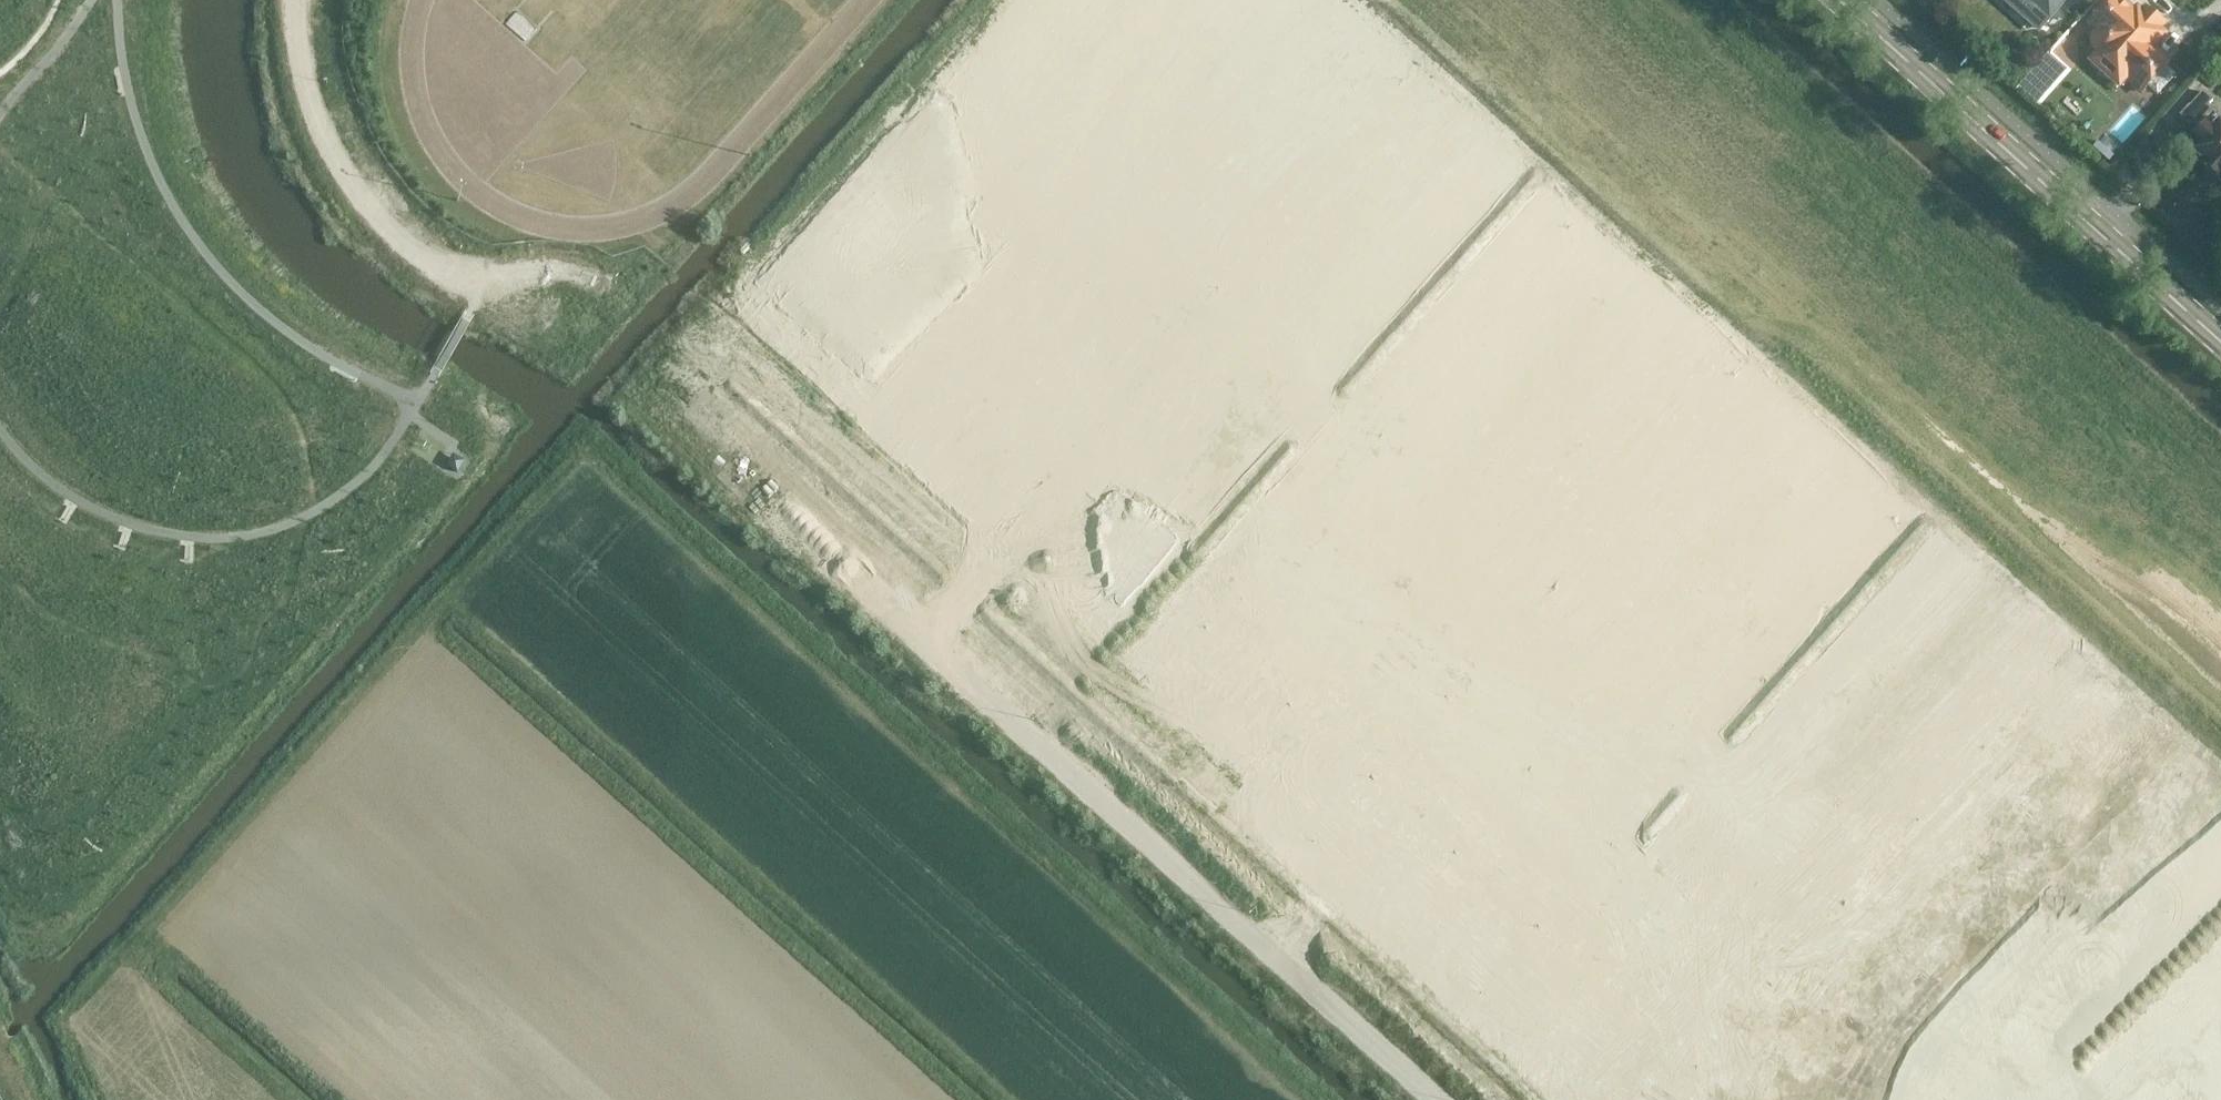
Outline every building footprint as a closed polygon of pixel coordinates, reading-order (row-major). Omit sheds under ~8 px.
[(2041,8),(2039,10),(2051,21),(2061,9),(2060,7),(2066,0),(2031,0),(2041,8)] [(2089,27),(2093,31),(2090,37),(2090,43),(2091,48),(2094,54),(2087,62),(2120,91),(2126,84),(2141,98),(2150,88),(2158,96),(2176,76),(2166,67),(2169,64),(2152,49),(2164,36),(2138,12),(2135,16),(2117,0),(2113,0),(2089,27)] [(2209,107),(2214,102),(2203,93),(2182,117),(2194,128),(2182,142),(2193,152),(2192,153),(2205,164),(2204,166),(2220,181),(2220,121),(2217,117),(2218,115),(2209,107)] [(464,463),(452,456),(445,467),(457,474),(464,463)]
